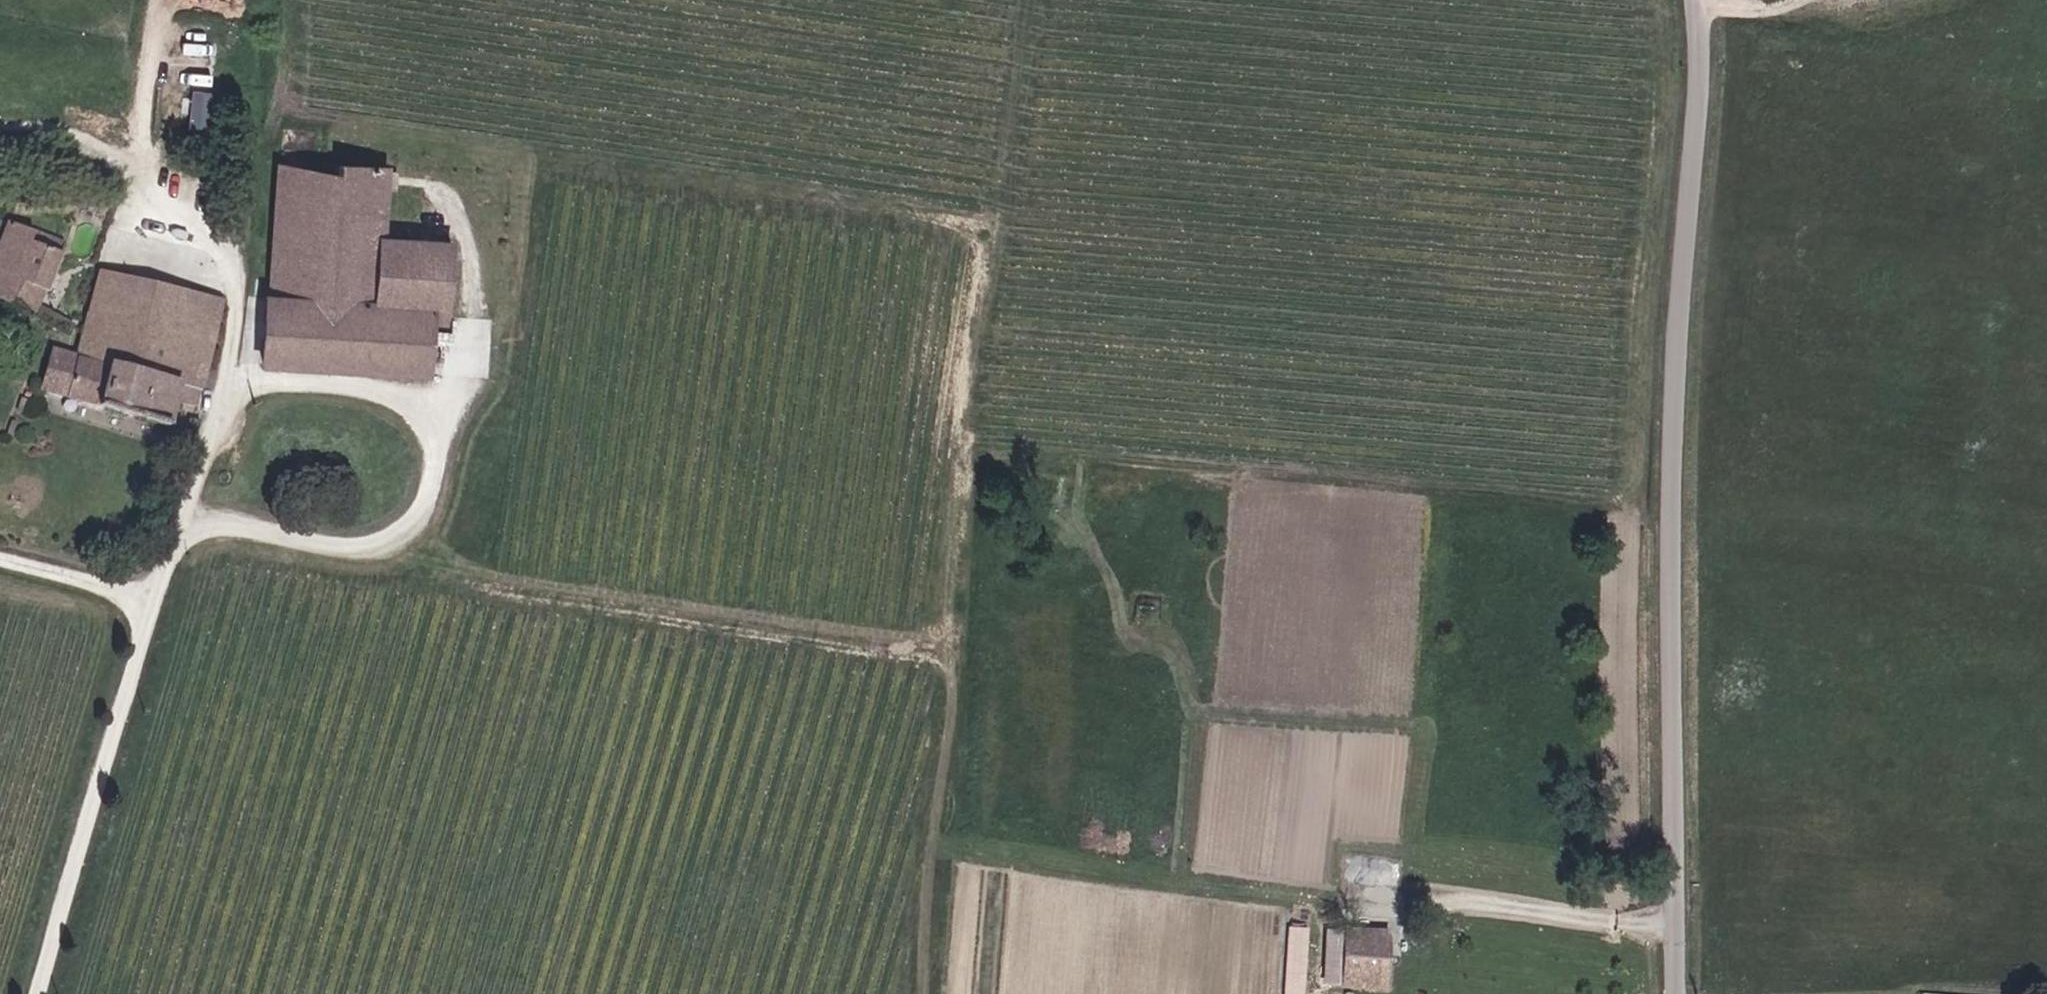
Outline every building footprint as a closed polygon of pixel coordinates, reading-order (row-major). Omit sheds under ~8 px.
[(326,172),(281,163),(270,297),(265,297),(260,362),(425,375),(430,309),(395,307),(399,264),(381,263),(389,168),(328,161),(326,172)] [(14,283),(44,295),(62,247),(5,226),(0,239),(0,305),(6,307),(8,301),(14,283)] [(195,424),(224,295),(98,266),(78,350),(53,344),(43,389),(195,424)] [(44,295),(14,283),(8,301),(37,313),(44,295)] [(1396,927),(1325,923),(1321,985),(1392,989),(1396,927)] [(1309,926),(1288,924),(1283,993),(1304,993),(1309,926)]
